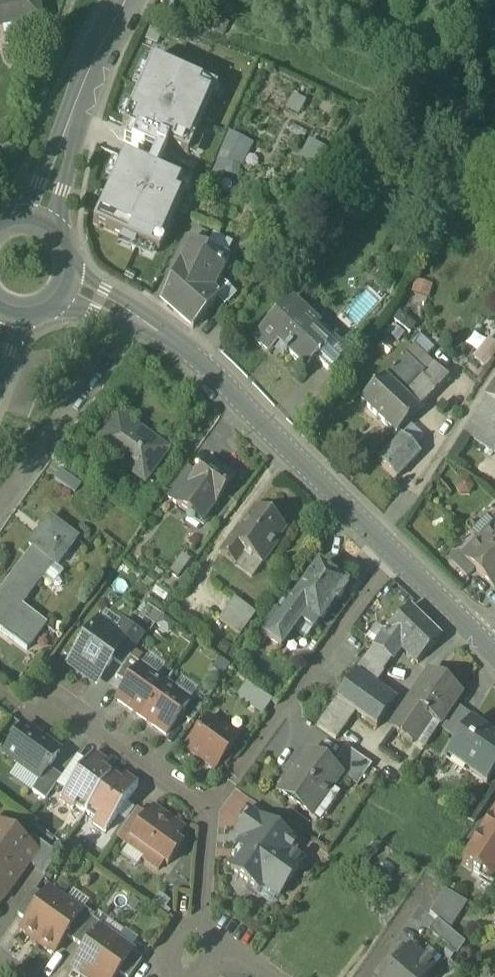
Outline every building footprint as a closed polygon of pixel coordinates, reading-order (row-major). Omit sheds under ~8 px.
[(19,17),(20,25),(40,22),(36,0),(4,0),(0,1),(0,20),(19,17)] [(151,60),(122,126),(129,129),(124,140),(155,154),(148,168),(122,156),(93,222),(158,252),(188,186),(156,172),(167,147),(187,156),(188,155),(217,90),(151,60)] [(230,158),(241,164),(249,150),(238,144),(230,158)] [(190,243),(186,251),(203,259),(207,251),(205,250),(190,243)] [(193,329),(218,300),(225,306),(233,296),(235,293),(219,279),(230,257),(211,249),(205,260),(203,259),(186,251),(178,268),(162,302),(193,329)] [(250,326),(259,334),(279,313),(266,300),(254,313),(258,317),(250,326)] [(278,345),(306,371),(316,360),(327,348),(326,347),(313,335),(319,328),(290,301),(279,313),(259,334),(254,340),(270,354),(278,345)] [(322,326),(319,328),(313,335),(326,347),(332,341),(335,338),(322,326)] [(482,337),(472,356),(484,362),(493,343),(482,337)] [(316,360),(331,375),(348,356),(332,341),(326,347),(327,348),(316,360)] [(361,401),(396,434),(449,379),(434,365),(425,374),(405,355),(361,401)] [(485,397),(494,404),(494,382),(485,397)] [(485,397),(474,414),(475,415),(494,427),(494,404),(485,397)] [(94,447),(144,483),(167,450),(117,414),(94,447)] [(475,415),(464,432),(494,452),(494,427),(475,415)] [(378,461),(396,479),(420,454),(402,436),(378,461)] [(196,509),(207,517),(234,480),(207,460),(197,474),(176,503),(192,515),(196,509)] [(165,496),(176,503),(197,474),(186,466),(165,496)] [(55,479),(75,493),(81,484),(61,470),(55,479)] [(219,554),(233,564),(243,549),(253,556),(259,547),(269,554),(279,539),(277,538),(284,527),(257,508),(242,529),(238,526),(219,554)] [(196,509),(192,515),(203,523),(207,517),(196,509)] [(33,549),(0,593),(0,631),(26,651),(46,625),(20,606),(40,580),(52,564),(56,567),(77,539),(49,519),(29,546),(33,549)] [(480,542),(494,557),(494,526),(480,542)] [(480,542),(464,558),(463,559),(475,570),(494,589),(494,588),(494,557),(480,542)] [(252,577),(269,554),(259,547),(253,556),(243,549),(233,564),(252,577)] [(449,562),(466,579),(475,570),(463,559),(464,558),(458,552),(449,562)] [(191,561),(182,554),(169,572),(178,578),(191,561)] [(63,572),(56,567),(52,564),(40,580),(51,588),(63,572)] [(267,639),(281,649),(299,623),(312,632),(318,623),(319,624),(335,602),(336,604),(345,591),(344,590),(346,586),(318,566),(291,604),(292,604),(267,639)] [(219,619),(240,634),(255,612),(234,597),(219,619)] [(154,625),(161,616),(147,606),(139,619),(142,621),(144,619),(154,625)] [(401,648),(417,663),(441,638),(410,607),(385,632),(374,648),(391,661),(401,648)] [(115,635),(123,625),(106,613),(99,623),(115,635)] [(176,626),(163,617),(156,627),(169,636),(176,626)] [(68,666),(92,684),(103,669),(106,671),(113,662),(113,661),(111,660),(124,642),(115,635),(99,623),(88,638),(87,637),(83,640),(80,642),(78,646),(78,651),(68,666)] [(113,662),(122,669),(129,659),(143,640),(123,625),(115,635),(124,642),(111,660),(113,661),(113,662)] [(374,648),(356,673),(374,687),(384,674),(383,673),(391,661),(374,648)] [(149,655),(140,667),(157,679),(165,667),(149,655)] [(129,659),(122,669),(116,679),(126,686),(140,667),(129,659)] [(231,667),(219,659),(210,671),(221,679),(231,667)] [(141,719),(165,685),(157,679),(140,667),(126,686),(119,696),(116,701),(141,719)] [(103,669),(92,684),(96,686),(106,671),(103,669)] [(392,730),(412,743),(428,719),(439,727),(439,726),(454,704),(461,694),(429,671),(407,704),(409,706),(392,730)] [(356,673),(337,700),(355,713),(376,729),(396,702),(374,687),(356,673)] [(183,678),(174,691),(190,702),(198,690),(183,678)] [(126,686),(116,679),(109,688),(119,696),(126,686)] [(231,705),(254,721),(269,699),(246,683),(231,705)] [(174,691),(165,685),(141,719),(165,736),(190,702),(174,691)] [(335,740),(355,713),(337,700),(317,728),(335,740)] [(439,726),(458,740),(469,723),(471,724),(475,719),(454,704),(439,726)] [(187,751),(215,771),(237,741),(208,721),(187,751)] [(486,784),(494,772),(494,740),(471,724),(469,723),(458,740),(447,756),(468,770),(467,771),(486,784)] [(20,767),(40,781),(48,770),(60,754),(23,728),(3,755),(20,767)] [(341,776),(357,787),(369,770),(371,766),(346,748),(332,770),(341,776)] [(309,817),(311,818),(331,790),(341,776),(332,770),(309,753),(279,795),(280,797),(282,795),(310,815),(309,817)] [(57,785),(67,792),(87,763),(78,756),(61,779),(57,785)] [(75,807),(85,814),(110,779),(99,771),(103,764),(92,756),(87,763),(67,792),(59,802),(72,811),(75,807)] [(12,779),(32,793),(40,781),(20,767),(12,779)] [(32,793),(45,802),(57,785),(61,779),(48,770),(40,781),(32,793)] [(121,787),(110,779),(85,814),(95,822),(93,825),(105,834),(117,818),(126,805),(137,789),(126,780),(121,787)] [(462,801),(466,788),(441,779),(436,792),(462,801)] [(331,790),(311,818),(319,824),(339,795),(331,790)] [(134,811),(126,805),(117,818),(125,823),(134,811)] [(141,861),(158,872),(164,864),(168,867),(178,853),(181,848),(175,844),(184,831),(153,809),(146,818),(130,840),(147,852),(143,858),(141,861)] [(128,847),(143,858),(147,852),(130,840),(146,818),(136,811),(116,839),(128,847)] [(243,840),(254,848),(269,828),(246,811),(238,822),(242,825),(235,835),(243,840)] [(491,884),(494,877),(494,815),(462,865),(469,870),(468,871),(482,881),(483,879),(491,884)] [(278,897),(278,898),(303,864),(290,856),(296,847),(269,828),(254,848),(243,840),(231,856),(230,871),(258,891),(262,886),(278,897)] [(17,878),(27,865),(35,854),(27,848),(0,829),(0,866),(17,878)] [(27,865),(45,878),(59,858),(33,840),(27,848),(35,854),(27,865)] [(135,869),(141,861),(143,858),(128,847),(120,858),(135,869)] [(395,868),(383,861),(376,872),(388,880),(395,868)] [(1,901),(17,878),(0,866),(0,900),(1,901)] [(270,908),(278,897),(262,886),(258,891),(254,896),(270,908)] [(429,915),(437,921),(448,931),(465,904),(444,891),(429,915)] [(17,917),(27,924),(44,900),(34,893),(17,917)] [(21,932),(37,943),(65,905),(49,893),(44,900),(27,924),(21,932)] [(80,915),(84,911),(89,904),(73,893),(65,905),(80,915)] [(171,903),(158,895),(151,906),(163,914),(171,903)] [(80,915),(65,905),(37,943),(53,955),(66,938),(81,916),(80,915)] [(76,945),(92,922),(94,919),(84,911),(80,915),(81,916),(66,938),(76,945)] [(116,943),(123,933),(97,914),(94,919),(92,922),(103,929),(100,932),(116,943)] [(464,944),(448,931),(437,921),(428,932),(457,957),(464,944)] [(103,929),(92,922),(76,945),(85,952),(100,932),(103,929)] [(81,976),(92,976),(116,943),(100,932),(85,952),(72,971),(81,976)] [(116,943),(129,952),(137,941),(124,932),(123,933),(116,943)] [(116,943),(92,976),(116,976),(118,975),(132,955),(129,952),(116,943)] [(391,974),(395,976),(430,976),(434,971),(410,951),(391,974)] [(121,976),(131,976),(142,962),(132,955),(118,975),(121,976)]
